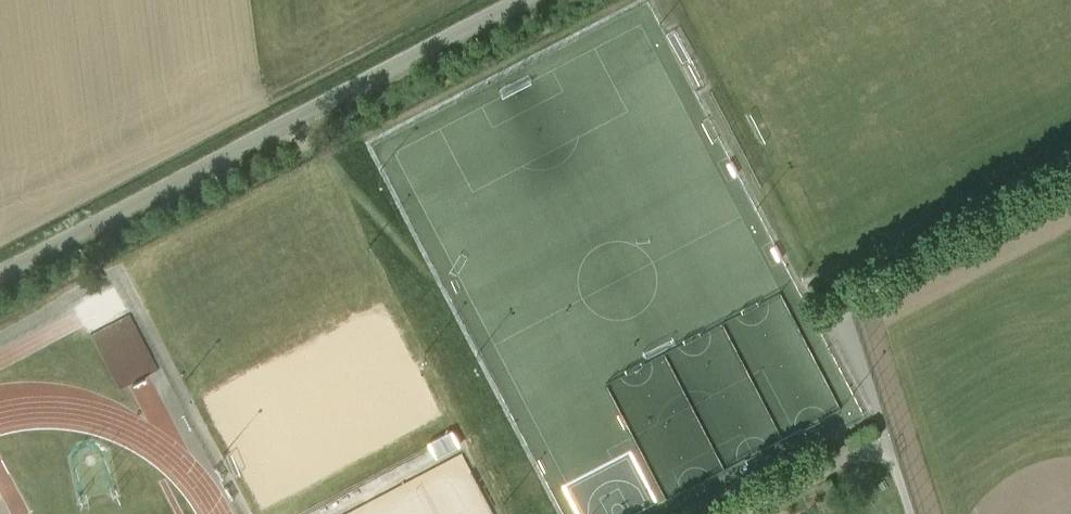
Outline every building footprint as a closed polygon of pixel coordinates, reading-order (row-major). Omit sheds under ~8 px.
[(89,329),(119,386),(158,366),(128,309),(89,329)]
